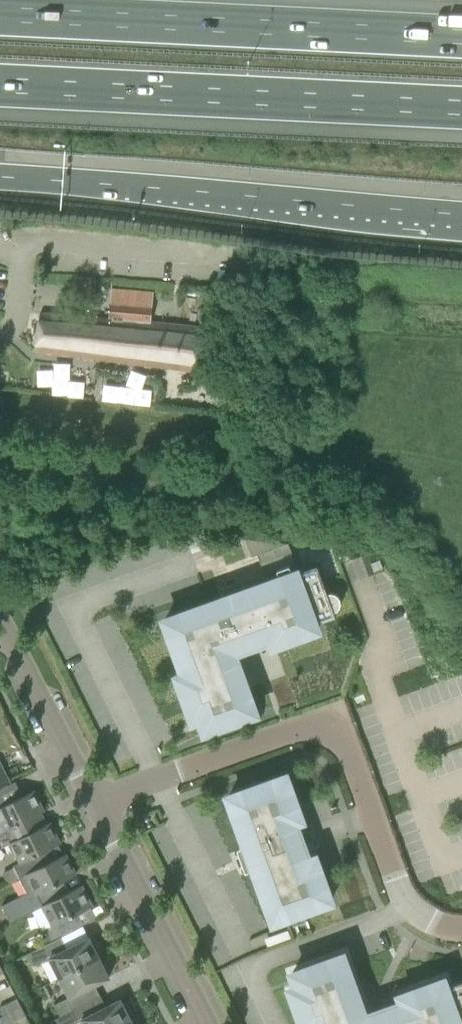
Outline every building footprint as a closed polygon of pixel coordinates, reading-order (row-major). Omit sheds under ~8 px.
[(111,290),(110,303),(108,319),(101,318),(39,313),(35,351),(197,372),(203,328),(150,323),(153,293),(111,290)] [(38,368),(37,386),(52,387),(52,395),(70,396),(70,381),(87,381),(88,363),(54,362),(53,368),(38,368)] [(255,554),(283,543),(244,539),(252,560),(256,558),(255,554)] [(286,542),(283,543),(255,554),(256,558),(262,573),(294,562),(286,542)] [(273,646),(317,630),(315,623),(335,616),(334,612),(338,609),(340,604),(340,599),(337,594),(332,592),(327,592),(317,565),(245,591),(245,592),(241,594),(238,587),(225,592),(227,598),(222,600),(222,599),(164,620),(184,674),(177,677),(193,721),(200,718),(205,732),(256,714),(233,652),(270,638),(273,646)] [(429,686),(408,693),(414,710),(435,702),(429,686)] [(9,782),(0,765),(0,787),(9,782)] [(307,859),(294,822),(302,820),(286,775),(228,796),(246,848),(247,847),(249,852),(242,854),(247,868),(254,866),(255,870),(255,871),(273,922),(331,901),(315,857),(307,859)] [(2,847),(11,842),(37,829),(31,817),(43,811),(32,791),(5,805),(0,796),(0,843),(2,847)] [(49,823),(37,829),(11,842),(22,863),(14,866),(20,877),(45,864),(39,854),(59,843),(49,823)] [(45,864),(20,877),(27,892),(2,904),(11,921),(43,905),(61,896),(55,885),(75,875),(65,854),(45,864)] [(20,877),(14,866),(2,873),(8,883),(20,877)] [(61,896),(43,905),(54,925),(46,929),(53,941),(61,937),(77,929),(71,916),(89,907),(91,906),(81,886),(61,896)] [(53,941),(27,954),(33,966),(49,958),(59,977),(98,957),(96,953),(99,951),(94,941),(91,942),(88,938),(66,949),(61,937),(53,941)] [(353,984),(343,955),(292,973),(296,987),(290,989),(302,1023),(461,1023),(461,981),(446,986),(443,980),(399,996),(402,1003),(365,1017),(353,984)] [(98,957),(59,977),(69,997),(93,985),(109,977),(106,973),(109,971),(104,960),(101,962),(98,957)] [(21,1007),(17,999),(0,1008),(0,1011),(3,1016),(21,1007)] [(59,1016),(71,1010),(65,999),(53,1005),(59,1016)] [(71,1010),(77,1022),(81,1020),(83,1023),(121,1023),(130,1019),(128,1015),(131,1013),(125,1002),(122,1004),(120,1000),(105,1007),(98,1011),(92,1000),(71,1010)] [(3,1016),(6,1023),(7,1023),(24,1015),(21,1007),(3,1016)]
